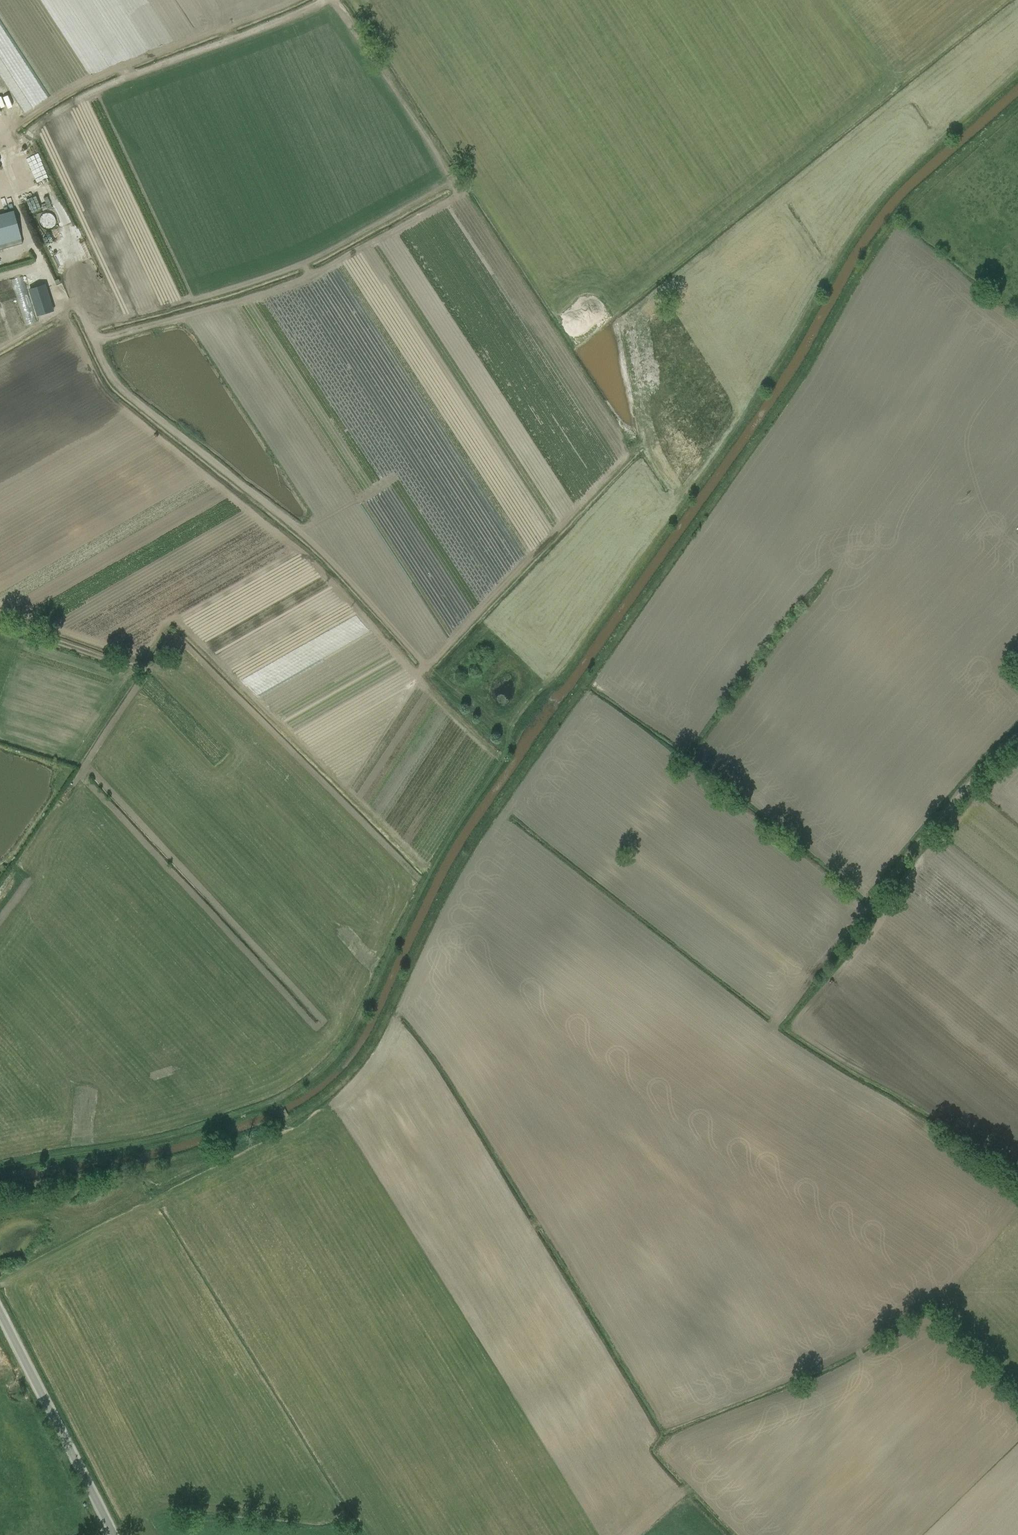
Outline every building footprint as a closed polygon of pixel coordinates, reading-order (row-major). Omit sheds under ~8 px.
[(0,215),(0,246),(21,240),(14,212),(0,215)] [(20,278),(30,327),(39,325),(29,276),(20,278)] [(15,340),(0,290),(0,345),(15,340)] [(53,292),(39,295),(44,317),(57,314),(53,292)]
